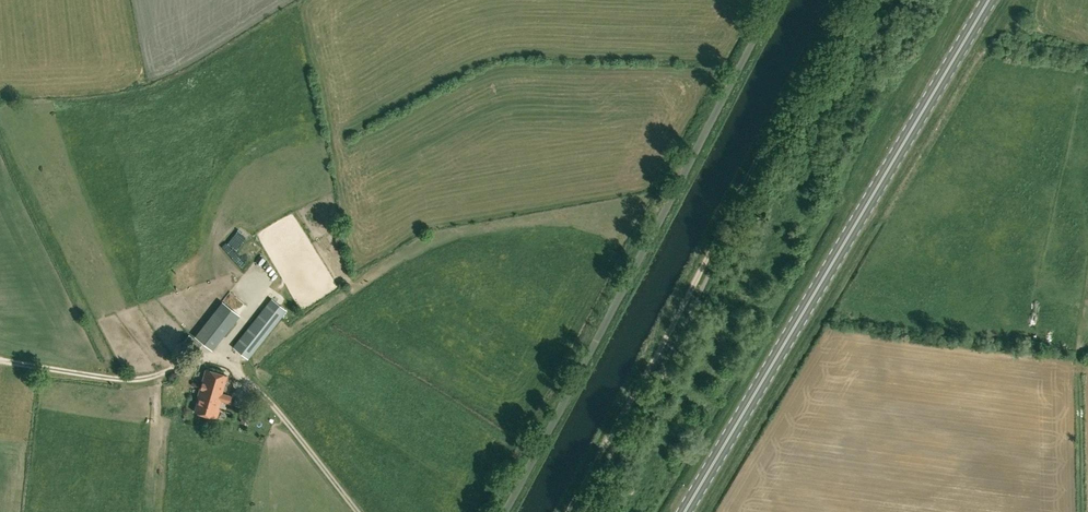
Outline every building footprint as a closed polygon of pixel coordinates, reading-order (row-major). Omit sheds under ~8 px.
[(254,286),(257,290),(264,284),(260,280),(254,286)] [(233,347),(247,360),(286,310),(271,299),(233,347)] [(222,302),(194,336),(211,351),(240,316),(222,302)] [(220,409),(215,408),(217,404),(220,405),(221,401),(229,403),(231,397),(221,394),(224,386),(227,376),(206,369),(197,398),(199,398),(195,412),(213,418),(213,417),(217,419),(220,409)]
